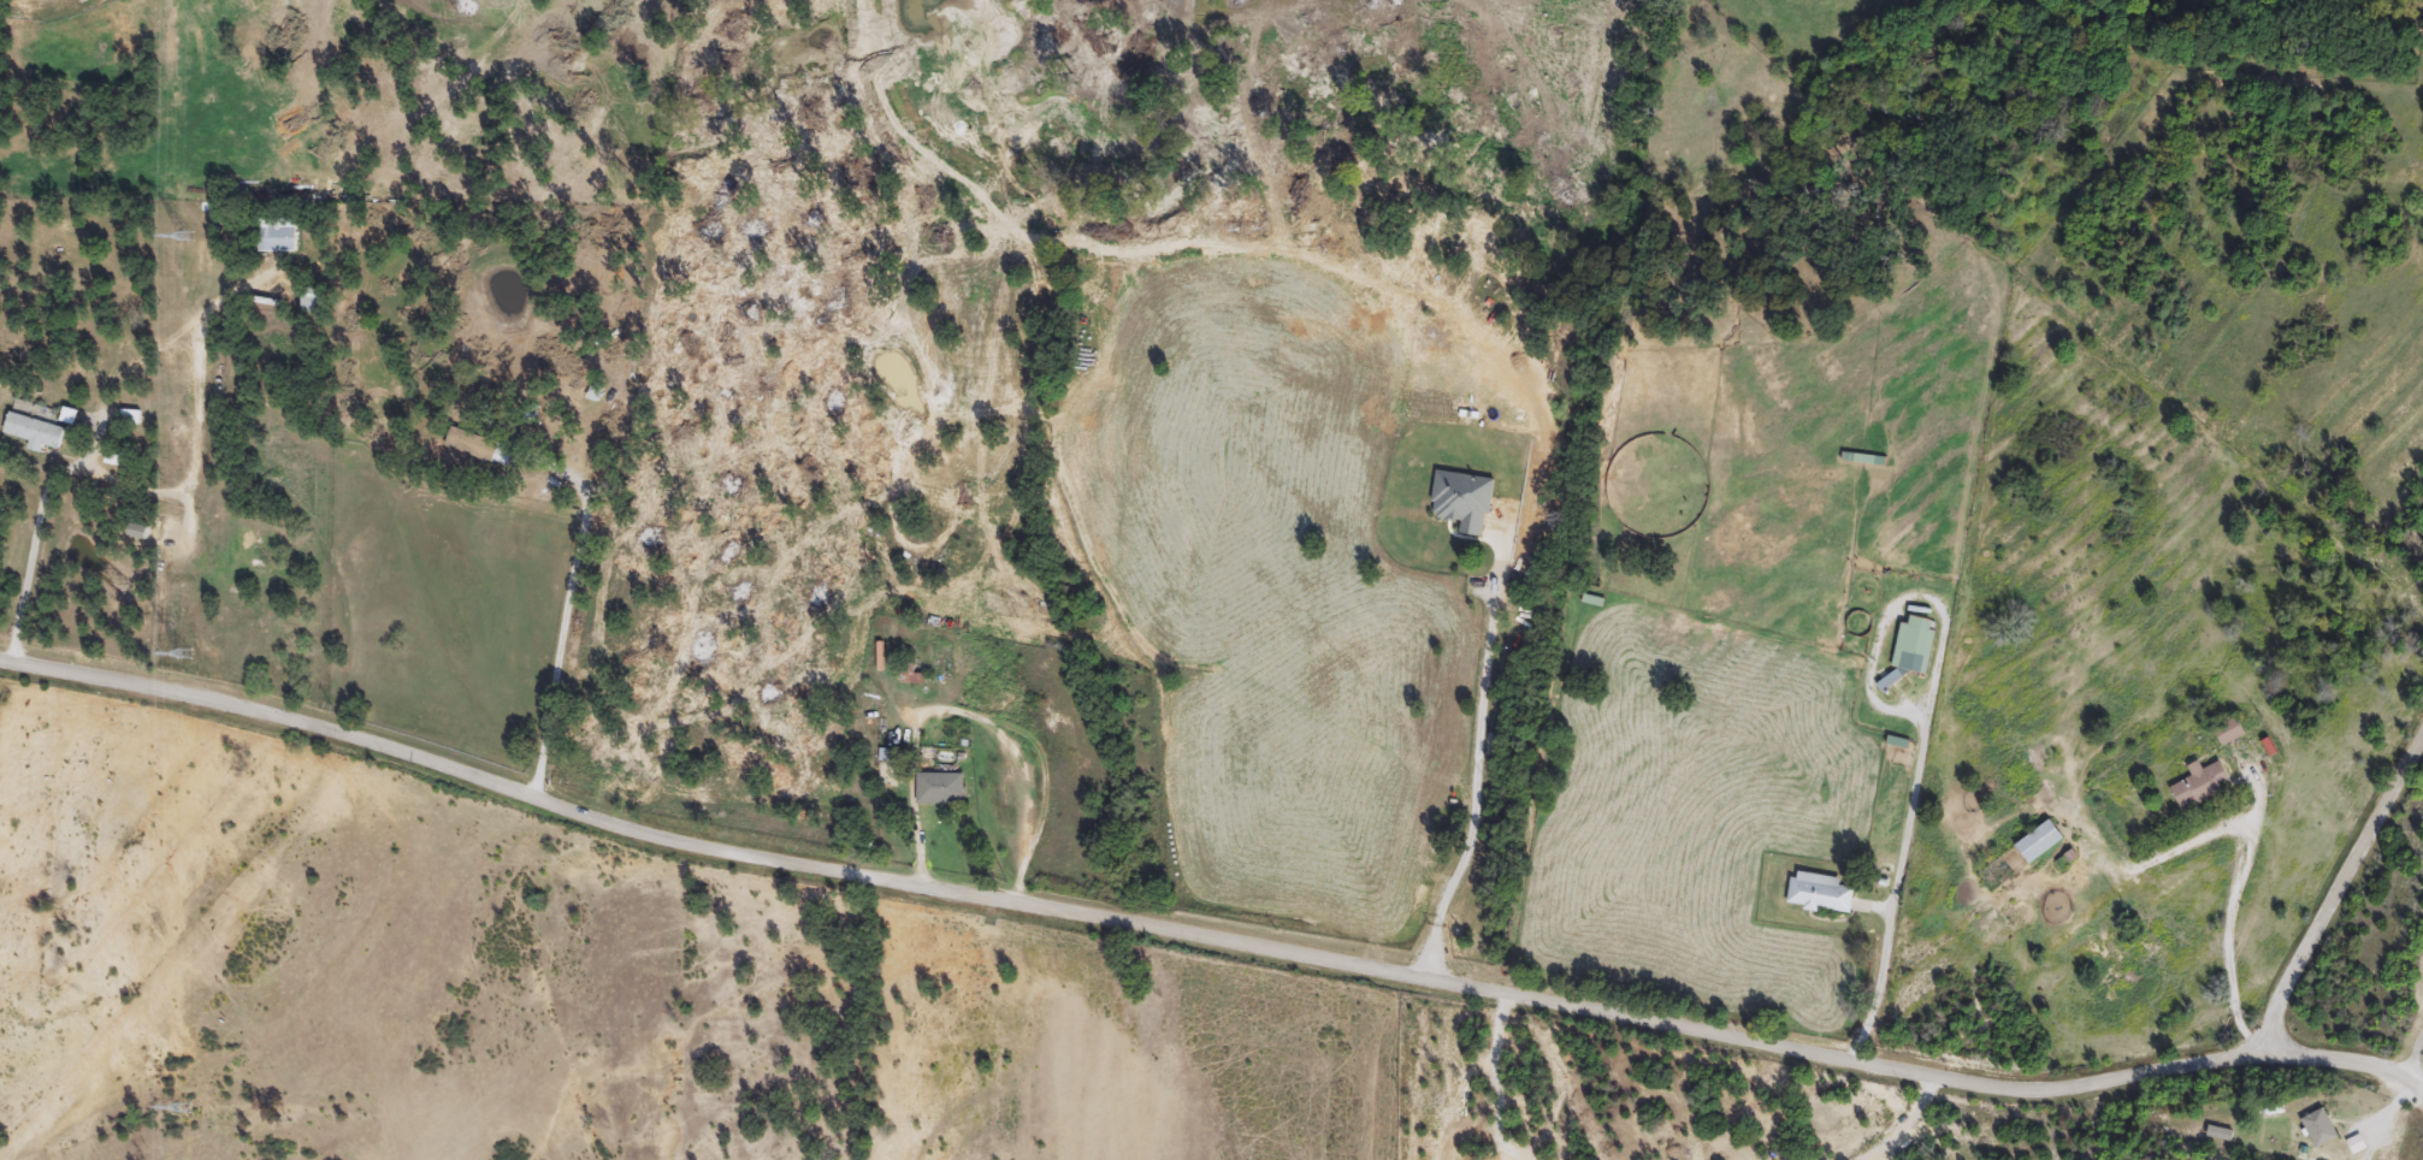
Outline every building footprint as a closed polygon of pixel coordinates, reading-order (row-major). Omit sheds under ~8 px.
[(261,254),(261,220),(300,220),(300,254),(261,254)] [(325,289),(325,315),(306,315),(306,289),(325,289)] [(142,412),(142,424),(123,424),(123,412),(142,412)] [(69,428),(63,451),(6,434),(13,413),(69,428)] [(444,448),(453,427),(502,445),(495,466),(444,448)] [(1903,625),(1911,627),(1914,617),(1939,623),(1927,676),(1903,670),(1897,694),(1889,692),(1903,625)] [(927,685),(904,685),(904,675),(927,675),(927,685)] [(2217,729),(2239,720),(2247,738),(2224,747),(2217,729)] [(2189,768),(2202,763),(2206,771),(2224,763),(2234,787),(2182,810),(2173,788),(2194,779),(2189,768)] [(967,775),(967,805),(918,805),(918,775),(967,775)] [(2032,866),(2017,847),(2051,819),(2067,839),(2032,866)] [(1855,889),(1851,915),(1790,907),(1793,875),(1843,881),(1842,887),(1855,889)] [(2313,1149),(2303,1119),(2328,1109),(2339,1140),(2313,1149)]
